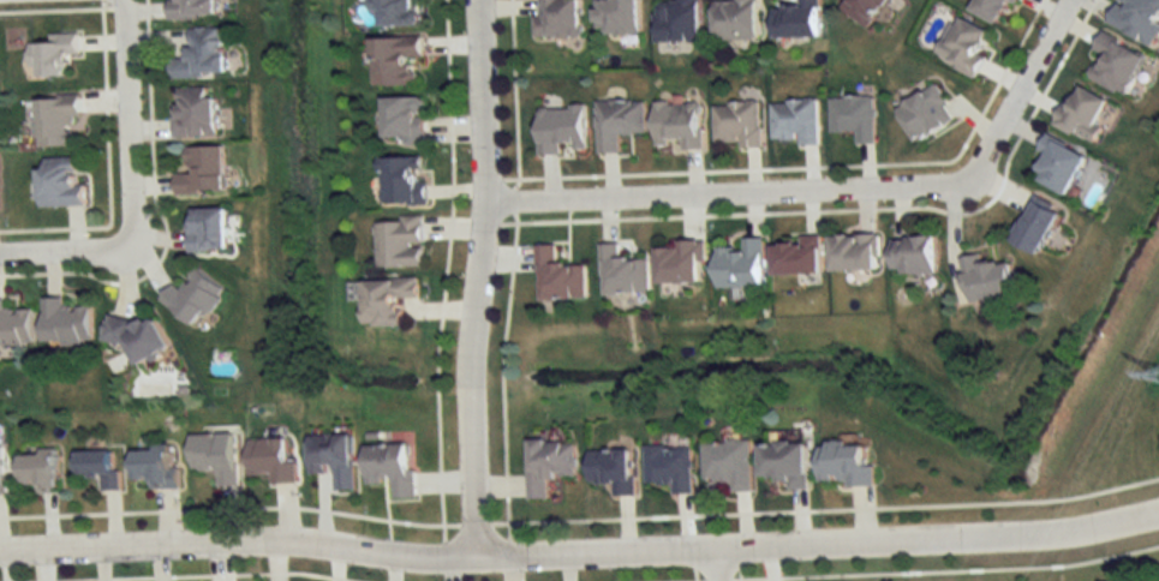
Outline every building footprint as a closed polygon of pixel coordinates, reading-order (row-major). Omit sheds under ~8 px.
[(214,0),(167,0),(168,20),(215,19),(214,0)] [(418,27),(418,0),(373,0),(373,27),(418,27)] [(531,38),(580,38),(580,0),(539,0),(539,16),(531,16),(531,38)] [(638,0),(596,0),(596,34),(638,34),(638,0)] [(677,3),(655,3),(655,43),(700,43),(700,0),(677,0),(677,3)] [(758,0),(735,0),(735,2),(714,2),(713,40),(757,41),(758,0)] [(772,7),(772,38),(820,38),(820,0),(799,0),(799,7),(772,7)] [(889,0),(846,0),(840,8),(868,29),(889,0)] [(972,12),(1003,26),(1015,0),(978,0),(972,12)] [(1158,27),(1158,0),(1120,0),(1108,27),(1151,45),(1158,27)] [(993,36),(959,16),(936,54),(969,74),(993,36)] [(223,29),(187,29),(187,58),(170,58),(171,77),(223,76),(223,29)] [(1097,55),(1086,77),(1125,97),(1146,55),(1100,33),(1091,52),(1097,55)] [(421,58),(421,37),(370,39),(371,87),(416,86),(415,58),(421,58)] [(28,79),(67,78),(67,57),(79,57),(79,41),(28,41),(28,79)] [(897,108),(917,143),(957,120),(938,85),(897,108)] [(1069,108),(1061,105),(1052,126),(1094,145),(1102,128),(1096,126),(1108,100),(1079,87),(1069,108)] [(214,89),(172,88),(172,136),(214,137),(214,89)] [(81,148),(79,97),(37,98),(38,149),(81,148)] [(875,97),(831,97),(831,131),(856,131),(856,144),(876,144),(875,97)] [(382,99),(382,144),(425,144),(425,98),(382,99)] [(644,101),(596,102),(597,154),(619,154),(619,136),(645,135),(644,101)] [(799,140),(799,146),(818,146),(818,101),(773,101),(773,140),(799,140)] [(654,147),(703,146),(703,103),(654,104),(654,147)] [(714,144),(738,144),(738,149),(762,149),(762,103),(714,103),(714,144)] [(537,156),(560,156),(560,145),(571,145),(571,154),(585,154),(584,107),(536,108),(537,156)] [(1088,158),(1046,136),(1037,152),(1046,156),(1034,179),(1067,197),(1088,158)] [(175,194),(223,193),(223,148),(185,148),(185,174),(174,174),(175,194)] [(82,207),(81,159),(38,160),(39,208),(82,207)] [(378,205),(423,205),(423,159),(378,159),(378,205)] [(1013,243),(1039,256),(1058,214),(1032,202),(1013,243)] [(188,251),(225,251),(225,209),(188,209),(188,251)] [(375,267),(421,267),(420,218),(375,218),(375,267)] [(879,271),(878,235),(832,236),(832,271),(879,271)] [(822,275),(821,236),(800,236),(800,244),(773,244),(773,275),(822,275)] [(936,276),(936,238),(893,238),(893,276),(936,276)] [(763,287),(763,239),(740,239),(740,244),(715,244),(715,287),(763,287)] [(656,249),(656,284),(703,284),(703,241),(676,241),(676,249),(656,249)] [(602,296),(648,295),(648,259),(619,260),(619,245),(602,245),(602,296)] [(585,266),(555,266),(556,246),(536,246),(536,300),(585,300),(585,266)] [(1010,262),(984,267),(982,255),(961,259),(969,303),(1016,295),(1010,262)] [(226,291),(194,268),(179,290),(171,284),(159,301),(198,329),(226,291)] [(360,279),(360,326),(397,326),(397,298),(417,298),(416,279),(360,279)] [(42,299),(43,341),(62,341),(64,346),(82,346),(82,340),(91,340),(91,306),(76,307),(76,312),(70,312),(70,306),(62,306),(62,299),(42,299)] [(32,343),(31,310),(4,310),(2,300),(0,300),(0,344),(32,343)] [(126,346),(136,365),(170,348),(154,316),(131,327),(124,313),(103,324),(117,350),(126,346)] [(218,487),(237,486),(235,433),(190,435),(191,470),(217,468),(218,487)] [(308,435),(309,470),(334,469),(335,490),(353,489),(351,434),(308,435)] [(285,438),(248,439),(249,475),(270,474),(271,484),(297,483),(296,462),(286,462),(285,438)] [(529,499),(548,499),(548,477),(576,477),(576,440),(528,441),(529,499)] [(705,440),(705,480),(732,480),(732,491),(752,491),(752,440),(705,440)] [(761,441),(762,476),(790,476),(790,488),(809,488),(809,441),(761,441)] [(865,441),(820,442),(821,484),(876,484),(876,464),(866,464),(865,441)] [(394,499),(417,498),(416,468),(409,469),(408,443),(364,445),(366,481),(393,480),(394,499)] [(177,487),(176,445),(132,447),(134,478),(149,477),(149,488),(177,487)] [(694,446),(647,445),(647,482),(674,482),(674,492),(694,493),(694,446)] [(77,449),(77,474),(100,474),(100,489),(120,489),(120,470),(109,470),(109,449),(77,449)] [(614,482),(615,495),(636,494),(634,449),(588,450),(589,482),(614,482)] [(35,494),(55,493),(54,450),(18,450),(19,482),(35,482),(35,494)]
